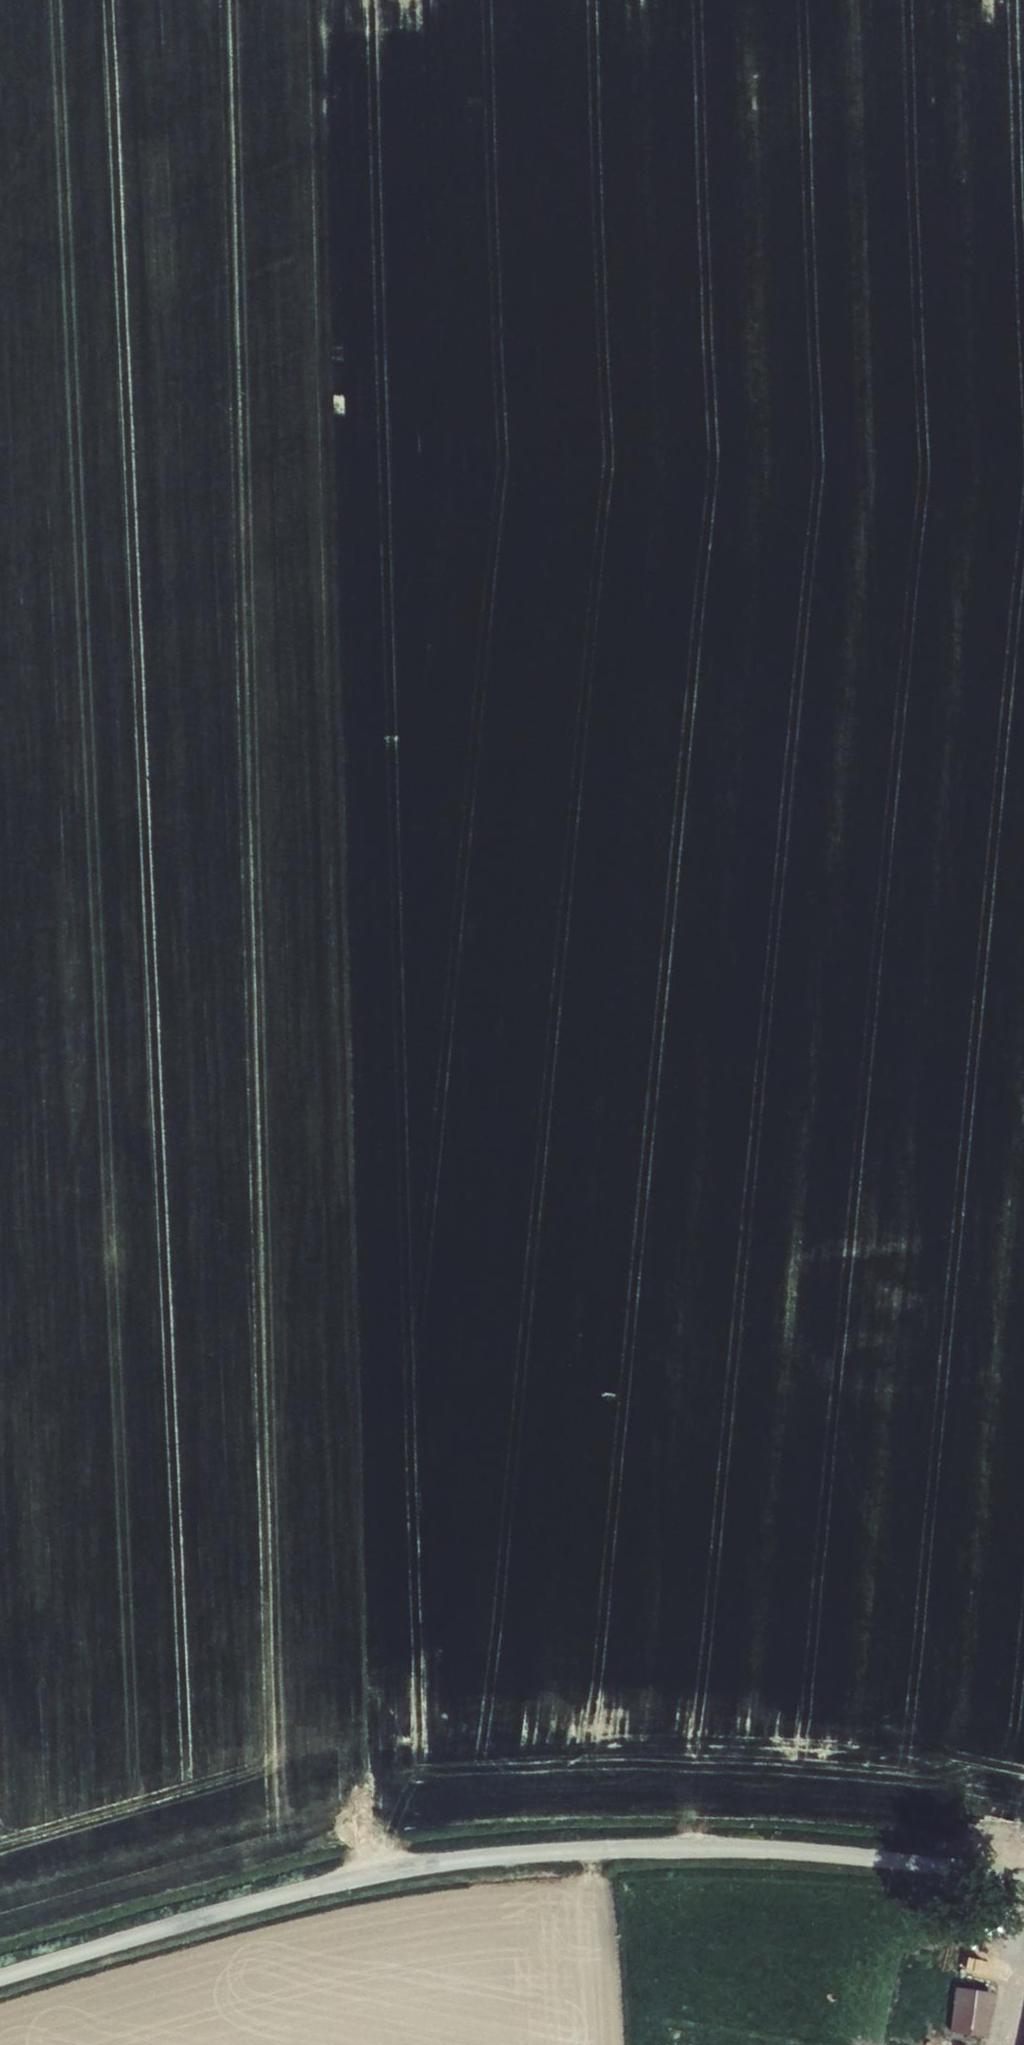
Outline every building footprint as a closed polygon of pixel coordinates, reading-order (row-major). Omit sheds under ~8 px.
[(994,1996),(957,1990),(954,2007),(950,2033),(949,2036),(987,2042),(994,1996)] [(926,2030),(950,2033),(954,2007),(929,2002),(926,2030)]
